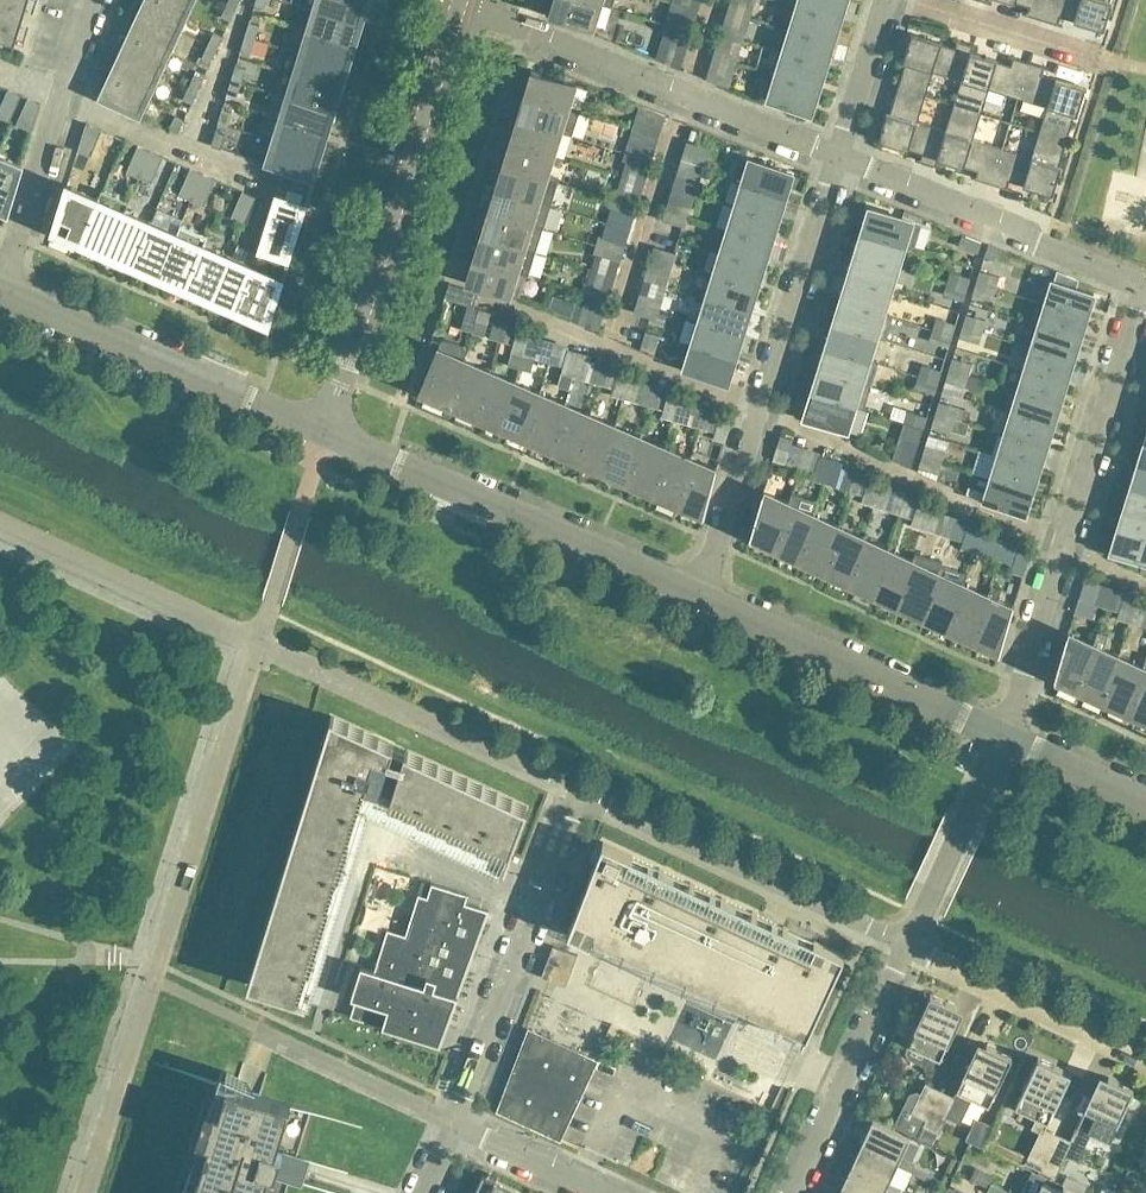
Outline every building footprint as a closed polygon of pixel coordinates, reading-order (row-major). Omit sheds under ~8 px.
[(28,0),(0,0),(0,12),(22,19),(28,0)] [(187,11),(164,0),(144,0),(138,13),(178,31),(187,11)] [(192,0),(164,0),(187,11),(192,0)] [(267,0),(255,0),(254,5),(264,9),(267,0)] [(368,2),(363,0),(316,0),(313,9),(361,24),(368,2)] [(600,4),(587,0),(554,0),(549,15),(592,28),(600,4)] [(846,0),(789,0),(788,3),(797,6),(840,20),(846,0)] [(1028,6),(1026,13),(1022,11),(1021,13),(1042,19),(1047,0),(1009,0),(1028,6)] [(1110,0),(1047,0),(1042,19),(1062,25),(1062,24),(1058,22),(1060,16),(1105,30),(1105,28),(1101,27),(1110,0)] [(230,20),(235,8),(226,3),(221,16),(230,20)] [(833,43),(840,20),(797,6),(789,30),(833,43)] [(354,46),(361,24),(313,9),(306,31),(354,46)] [(22,19),(0,12),(0,40),(14,44),(22,19)] [(168,52),(178,31),(138,13),(129,34),(168,52)] [(676,36),(682,20),(670,17),(666,33),(676,36)] [(688,40),(693,24),(682,20),(676,36),(688,40)] [(249,22),(244,35),(255,39),(259,25),(249,22)] [(736,38),(739,29),(723,24),(720,33),(736,38)] [(825,66),(833,43),(789,30),(782,53),(825,66)] [(347,67),(354,46),(306,31),(300,52),(347,67)] [(216,49),(222,37),(213,32),(207,45),(216,49)] [(733,48),(736,38),(720,33),(717,43),(733,48)] [(961,80),(970,52),(971,52),(973,46),(977,47),(978,46),(952,38),(952,39),(956,41),(954,47),(910,33),(909,35),(913,36),(897,87),(925,96),(932,71),(961,80)] [(159,73),(168,52),(129,34),(119,55),(159,73)] [(251,52),(255,39),(244,35),(240,49),(251,52)] [(210,62),(216,49),(207,45),(201,57),(210,62)] [(340,89),(347,67),(300,52),(293,74),(340,89)] [(1017,97),(1029,62),(1008,55),(1008,57),(1012,58),(1010,65),(971,52),(970,52),(961,80),(953,105),(981,113),(988,88),(1017,97)] [(818,90),(825,66),(782,53),(775,76),(818,90)] [(149,93),(159,73),(119,55),(110,75),(149,93)] [(1066,140),(1082,89),(1086,90),(1086,88),(1042,74),(1044,68),(1048,69),(1049,68),(1029,62),(1017,97),(1046,107),(1039,131),(1066,140)] [(235,65),(231,79),(241,82),(246,68),(235,65)] [(725,75),(708,70),(705,79),(722,84),(725,75)] [(568,108),(575,84),(532,71),(524,95),(568,108)] [(197,90),(203,78),(194,74),(188,86),(197,90)] [(334,111),(340,89),(293,74),(286,96),(334,111)] [(139,115),(149,93),(110,75),(99,97),(139,115)] [(811,113),(818,90),(775,76),(767,100),(811,113)] [(237,96),(241,82),(231,79),(227,93),(237,96)] [(191,103),(197,90),(188,86),(182,99),(191,103)] [(917,121),(925,96),(897,87),(881,139),(877,138),(877,139),(921,153),(919,159),(915,158),(915,160),(940,167),(941,166),(936,165),(938,158),(937,158),(946,130),(945,130),(917,121)] [(20,95),(7,89),(0,105),(0,117),(9,121),(20,95)] [(579,112),(568,108),(524,95),(517,118),(560,131),(572,135),(579,112)] [(327,133),(334,111),(286,96),(279,118),(327,133)] [(31,131),(40,103),(27,98),(15,124),(31,131)] [(662,123),(665,114),(643,105),(640,115),(662,123)] [(1002,147),(973,138),(981,113),(953,105),(945,130),(946,130),(937,158),(938,158),(977,170),(975,177),(971,176),(970,177),(991,183),(1002,147)] [(228,126),(232,112),(222,108),(217,123),(228,126)] [(177,133),(183,120),(174,116),(168,129),(177,133)] [(320,154),(327,133),(279,118),(272,140),(320,154)] [(553,155),(560,131),(517,118),(510,141),(553,155)] [(90,156),(101,130),(86,123),(77,151),(90,156)] [(220,149),(225,134),(215,131),(210,145),(220,149)] [(1050,191),(1066,140),(1039,131),(1031,156),(1002,147),(991,183),(1011,190),(1011,188),(1007,187),(1009,180),(1054,194),(1054,193),(1050,191)] [(313,177),(320,154),(272,140),(265,163),(284,168),(285,168),(313,177)] [(546,178),(553,155),(510,141),(502,165),(546,178)] [(637,164),(642,149),(631,145),(626,161),(637,164)] [(126,172),(138,177),(150,151),(137,146),(126,172)] [(648,168),(653,152),(642,149),(637,164),(648,168)] [(163,157),(150,151),(138,177),(151,183),(163,157)] [(698,159),(683,154),(680,164),(695,169),(698,159)] [(21,165),(0,156),(0,208),(7,211),(21,165)] [(785,196),(793,172),(749,159),(749,160),(740,157),(733,180),(742,183),(785,196)] [(693,178),(695,169),(680,164),(677,173),(693,178)] [(557,182),(546,178),(502,165),(495,188),(550,205),(557,182)] [(178,195),(191,200),(202,174),(189,168),(178,195)] [(309,191),(313,177),(285,168),(284,168),(280,182),(309,191)] [(215,179),(202,174),(191,200),(204,206),(215,179)] [(288,258),(309,191),(280,182),(273,205),(259,250),(288,258)] [(681,182),(672,197),(687,205),(696,190),(681,182)] [(778,219),(785,196),(742,183),(735,206),(778,219)] [(79,242),(98,198),(97,198),(66,184),(52,230),(79,242)] [(543,228),(550,205),(495,188),(488,211),(543,228)] [(125,210),(129,202),(101,190),(97,198),(98,198),(79,242),(105,254),(125,210)] [(230,217),(243,223),(254,197),(242,191),(230,217)] [(622,211),(627,195),(616,191),(611,207),(622,211)] [(634,214),(639,198),(627,195),(622,211),(634,214)] [(267,202),(254,197),(243,223),(256,228),(267,202)] [(681,215),(684,205),(668,201),(665,210),(681,215)] [(771,242),(778,219),(735,206),(727,229),(771,242)] [(914,247),(921,224),(923,217),(904,211),(902,217),(869,207),(861,231),(905,244),(914,247)] [(151,221),(125,210),(105,254),(132,265),(151,221)] [(678,224),(681,215),(665,210),(662,219),(678,224)] [(536,251),(543,228),(488,211),(481,234),(524,248),(536,251)] [(176,232),(151,221),(132,265),(157,276),(176,232)] [(204,244),(207,236),(179,224),(176,232),(157,276),(184,288),(203,244),(204,244)] [(763,266),(771,242),(727,229),(720,252),(763,266)] [(897,267),(905,244),(861,231),(854,254),(897,267)] [(536,251),(524,248),(481,234),(474,258),(517,271),(526,274),(529,274),(536,251)] [(977,252),(981,242),(965,236),(961,247),(977,252)] [(608,257),(613,241),(602,238),(597,254),(608,257)] [(619,260),(624,245),(613,241),(608,257),(619,260)] [(229,255),(204,244),(203,244),(184,288),(210,299),(229,255)] [(988,245),(984,256),(994,259),(998,248),(988,245)] [(667,261),(670,252),(654,247),(651,256),(667,261)] [(267,324),(288,258),(259,250),(254,266),(255,266),(254,267),(255,267),(236,310),(267,324)] [(756,289),(763,266),(720,252),(713,276),(756,289)] [(890,291),(897,267),(854,254),(847,277),(890,291)] [(236,310),(255,267),(254,267),(255,266),(254,266),(229,255),(210,299),(236,310)] [(664,271),(667,261),(651,256),(648,266),(664,271)] [(519,297),(526,274),(517,271),(474,258),(466,282),(509,295),(510,294),(519,297)] [(979,270),(976,282),(995,288),(999,276),(979,270)] [(950,272),(947,283),(966,289),(970,278),(950,272)] [(1086,316),(1093,293),(1075,287),(1077,280),(1057,272),(1054,281),(1052,280),(1045,303),(1086,316)] [(749,312),(756,289),(713,276),(706,299),(749,312)] [(883,314),(890,291),(847,277),(840,300),(883,314)] [(992,299),(995,288),(976,282),(972,293),(992,299)] [(477,292),(449,283),(444,297),(473,307),(477,292)] [(963,301),(966,289),(947,283),(943,294),(963,301)] [(594,303),(599,287),(587,284),(582,300),(594,303)] [(605,307),(610,291),(599,287),(594,303),(605,307)] [(655,298),(639,293),(633,312),(649,317),(655,298)] [(742,336),(749,312),(706,299),(698,322),(742,336)] [(892,317),(883,314),(840,300),(832,324),(876,337),(885,340),(892,317)] [(577,322),(582,306),(575,303),(570,320),(577,322)] [(1080,338),(1086,316),(1045,303),(1038,325),(1080,338)] [(479,308),(472,333),(485,336),(491,311),(479,308)] [(966,314),(962,326),(982,332),(985,320),(966,314)] [(936,318),(932,330),(952,335),(955,324),(936,318)] [(734,359),(742,336),(698,322),(691,345),(734,359)] [(869,360),(876,337),(832,324),(825,347),(869,360)] [(1073,360),(1080,338),(1038,325),(1031,347),(1073,360)] [(510,352),(522,355),(529,329),(517,326),(510,352)] [(978,343),(982,332),(962,326),(959,337),(978,343)] [(541,333),(529,329),(522,355),(534,358),(541,333)] [(948,347),(952,335),(932,330),(929,341),(948,347)] [(655,349),(659,335),(645,331),(640,345),(655,349)] [(453,404),(464,362),(465,358),(464,358),(466,350),(464,346),(442,340),(440,342),(426,393),(453,404)] [(727,383),(734,359),(691,345),(684,369),(727,383)] [(878,363),(869,360),(825,347),(818,370),(870,386),(878,363)] [(1066,382),(1073,360),(1031,347),(1024,369),(1066,382)] [(560,374),(572,377),(579,352),(568,349),(560,374)] [(591,355),(579,352),(572,377),(584,380),(591,355)] [(952,358),(949,369),(968,375),(972,364),(952,358)] [(478,415),(490,373),(491,369),(464,362),(453,404),(478,415)] [(921,364),(918,376),(937,382),(941,370),(921,364)] [(965,387),(968,375),(949,369),(945,381),(965,387)] [(1059,403),(1066,382),(1024,369),(1018,390),(1059,403)] [(611,395),(622,399),(629,373),(618,370),(611,395)] [(863,409),(870,386),(818,370),(811,393),(854,407),(854,406),(863,409)] [(503,426),(515,384),(516,380),(490,373),(478,415),(503,426)] [(641,377),(629,373),(622,399),(634,402),(641,377)] [(934,393),(937,382),(918,376),(914,387),(934,393)] [(528,437),(540,395),(541,391),(515,384),(503,426),(528,437)] [(657,413),(662,392),(644,389),(640,409),(657,413)] [(1052,425),(1059,403),(1018,390),(1011,412),(1052,425)] [(661,417),(673,420),(679,395),(667,392),(661,417)] [(847,431),(854,407),(811,393),(803,417),(847,431)] [(553,448),(565,405),(566,402),(540,395),(528,437),(553,448)] [(691,398),(679,395),(673,420),(685,423),(691,398)] [(939,401),(935,413),(955,419),(958,407),(939,401)] [(578,459),(590,416),(591,413),(565,405),(553,448),(578,459)] [(907,410),(903,422),(923,428),(927,417),(907,410)] [(1046,447),(1052,425),(1011,412),(1004,434),(1046,447)] [(951,430),(955,419),(935,413),(932,424),(951,430)] [(720,414),(712,439),(725,443),(733,418),(720,414)] [(603,470),(615,427),(616,424),(590,416),(578,459),(603,470)] [(920,439),(923,428),(903,422),(900,433),(920,439)] [(628,481),(640,438),(641,434),(615,427),(603,470),(628,481)] [(1039,469),(1046,447),(1004,434),(997,456),(1039,469)] [(784,463),(792,439),(781,435),(773,460),(784,463)] [(653,491),(665,449),(666,445),(640,438),(628,481),(653,491)] [(1144,442),(1138,463),(1145,466),(1145,442),(1144,442)] [(925,445),(922,456),(941,462),(945,451),(925,445)] [(678,502),(690,460),(691,456),(665,449),(653,491),(678,502)] [(812,479),(823,483),(830,459),(819,455),(812,479)] [(938,474),(941,462),(922,456),(918,468),(938,474)] [(971,479),(985,483),(991,459),(977,456),(971,479)] [(1032,491),(1039,469),(997,456),(990,478),(1032,491)] [(842,462),(830,459),(823,483),(834,486),(842,462)] [(704,513),(716,467),(690,460),(678,502),(704,513)] [(1138,463),(1131,485),(1145,490),(1145,466),(1138,463)] [(861,502),(873,506),(880,482),(869,478),(861,502)] [(1025,514),(1032,491),(990,478),(986,492),(983,501),(1025,514)] [(891,485),(880,482),(873,506),(884,509),(891,485)] [(1131,485),(1124,507),(1145,514),(1145,490),(1131,485)] [(967,486),(965,493),(983,501),(986,492),(967,486)] [(776,547),(789,505),(790,501),(762,493),(750,535),(776,547)] [(891,516),(909,518),(911,501),(893,499),(891,516)] [(911,526),(922,529),(930,505),(918,501),(911,526)] [(801,558),(814,516),(815,513),(789,505),(776,547),(801,558)] [(941,508),(930,505),(922,529),(934,532),(941,508)] [(1124,507),(1117,529),(1145,538),(1145,514),(1124,507)] [(826,570),(839,528),(840,524),(814,516),(801,558),(826,570)] [(960,549),(972,552),(979,528),(968,524),(960,549)] [(851,582),(863,539),(864,536),(839,528),(826,570),(851,582)] [(991,531),(979,528),(972,552),(983,556),(991,531)] [(1110,552),(1145,563),(1145,538),(1117,529),(1110,552)] [(875,593),(888,551),(889,547),(863,539),(851,582),(875,593)] [(1022,575),(1030,551),(1019,548),(1011,572),(1022,575)] [(900,605),(916,554),(914,553),(912,558),(888,551),(875,593),(900,605)] [(925,616),(938,574),(942,562),(916,554),(900,605),(925,616)] [(950,628),(963,586),(964,582),(938,574),(925,616),(950,628)] [(1090,602),(1097,578),(1086,575),(1079,599),(1090,602)] [(999,651),(1013,605),(997,600),(1001,588),(991,585),(989,593),(975,639),(999,651)] [(975,639),(989,593),(963,586),(950,628),(975,639)] [(1117,619),(1128,622),(1136,598),(1124,594),(1117,619)] [(1136,598),(1128,622),(1140,625),(1145,605),(1145,601),(1136,598)] [(1118,658),(1119,654),(1103,649),(1108,635),(1097,632),(1093,642),(1095,643),(1093,646),(1081,689),(1105,700),(1118,658)] [(1081,689),(1093,646),(1095,643),(1093,642),(1067,634),(1054,676),(1081,689)] [(1130,712),(1144,666),(1118,658),(1105,700),(1130,712)] [(1144,666),(1130,712),(1145,719),(1145,660),(1144,666)] [(527,807),(331,716),(247,984),(306,1003),(368,804),(504,868),(527,807)] [(844,954),(788,928),(603,842),(568,933),(803,1042),(844,954)] [(464,977),(489,911),(465,903),(467,894),(422,880),(405,935),(387,929),(381,947),(464,977)] [(565,986),(577,955),(553,945),(541,977),(565,986)] [(440,1044),(464,977),(381,947),(374,970),(360,965),(351,997),(355,999),(350,1016),(440,1044)] [(963,1009),(955,1006),(930,994),(907,1043),(929,1054),(924,1065),(926,1072),(932,1075),(940,1059),(963,1009)] [(556,1138),(594,1062),(529,1032),(500,1110),(556,1138)] [(989,1105),(1011,1056),(979,1040),(970,1059),(952,1099),(939,1093),(926,1119),(923,1126),(939,1133),(947,1117),(960,1123),(972,1097),(989,1105)] [(1024,1163),(1040,1170),(1056,1136),(1043,1131),(1061,1092),(1062,1092),(1071,1073),(1038,1057),(1015,1107),(1036,1117),(1031,1128),(1039,1132),(1024,1163)] [(289,1180),(296,1182),(303,1159),(297,1157),(310,1112),(311,1112),(261,1096),(218,1083),(222,1070),(221,1070),(217,1083),(209,1080),(174,1192),(285,1192),(289,1180)] [(1068,1142),(1056,1136),(1040,1170),(1055,1177),(1065,1155),(1078,1161),(1093,1130),(1110,1138),(1133,1089),(1101,1074),(1092,1093),(1068,1142)] [(926,1119),(939,1093),(924,1085),(920,1093),(911,1112),(926,1119)] [(926,1119),(911,1112),(920,1093),(917,1091),(909,1094),(894,1126),(902,1131),(917,1138),(923,1126),(926,1119)] [(899,1160),(901,1156),(910,1138),(872,1120),(861,1143),(899,1160)] [(924,1128),(918,1141),(929,1146),(934,1133),(924,1128)] [(901,1156),(899,1160),(861,1143),(851,1165),(889,1182),(897,1165),(913,1172),(917,1164),(901,1156)] [(934,1172),(917,1164),(913,1172),(930,1180),(932,1176),(934,1172)] [(889,1182),(851,1165),(841,1187),(854,1192),(884,1192),(889,1182)] [(973,1167),(968,1179),(987,1187),(992,1175),(973,1167)] [(482,1174),(474,1192),(522,1192),(482,1174)] [(930,1180),(927,1187),(937,1192),(942,1181),(932,1176),(930,1180)] [(1068,1177),(1063,1186),(1073,1190),(1077,1181),(1068,1177)] [(1073,1190),(1063,1186),(1061,1191),(1042,1182),(1037,1192),(1079,1192),(1073,1190)] [(988,1192),(1010,1192),(990,1184),(986,1192),(988,1192)]
